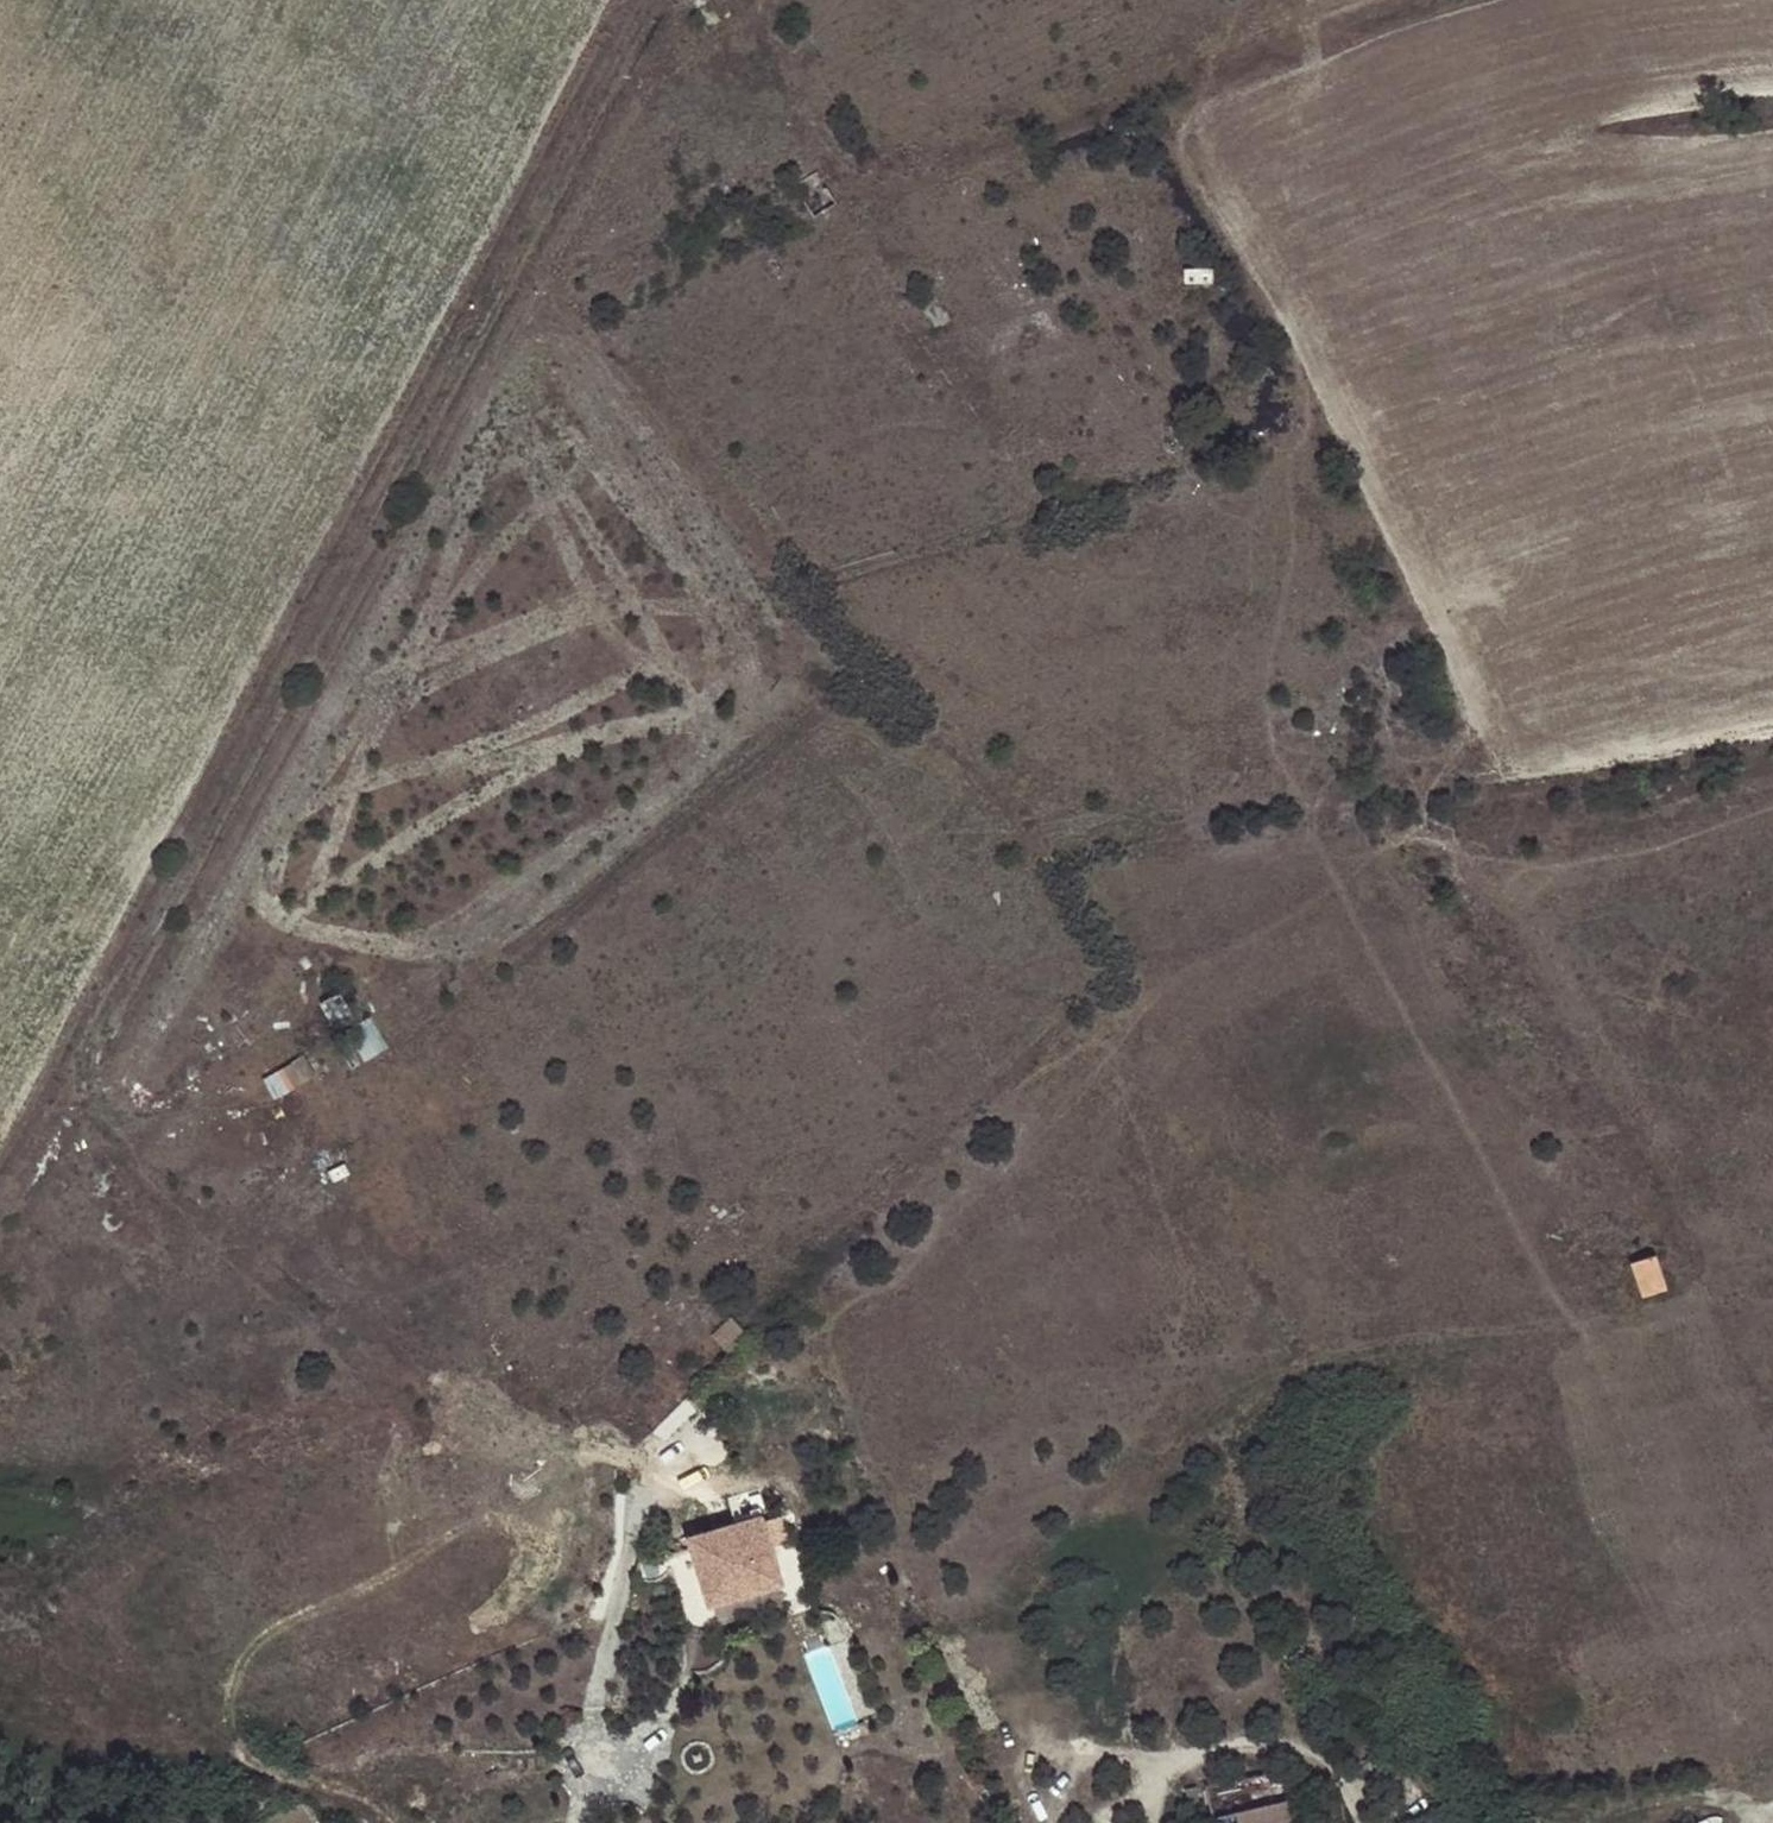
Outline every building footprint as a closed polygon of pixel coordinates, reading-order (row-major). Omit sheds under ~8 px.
[(368,1058),(392,1044),(374,1014),(350,1028),(368,1058)] [(308,1054),(267,1075),(277,1095),(318,1073),(308,1054)] [(744,1511),(674,1543),(703,1608),(773,1576),(744,1511)] [(1296,1820),(1287,1780),(1278,1782),(1276,1774),(1207,1790),(1214,1820),(1235,1815),(1237,1822),(1283,1822),(1296,1820)]
